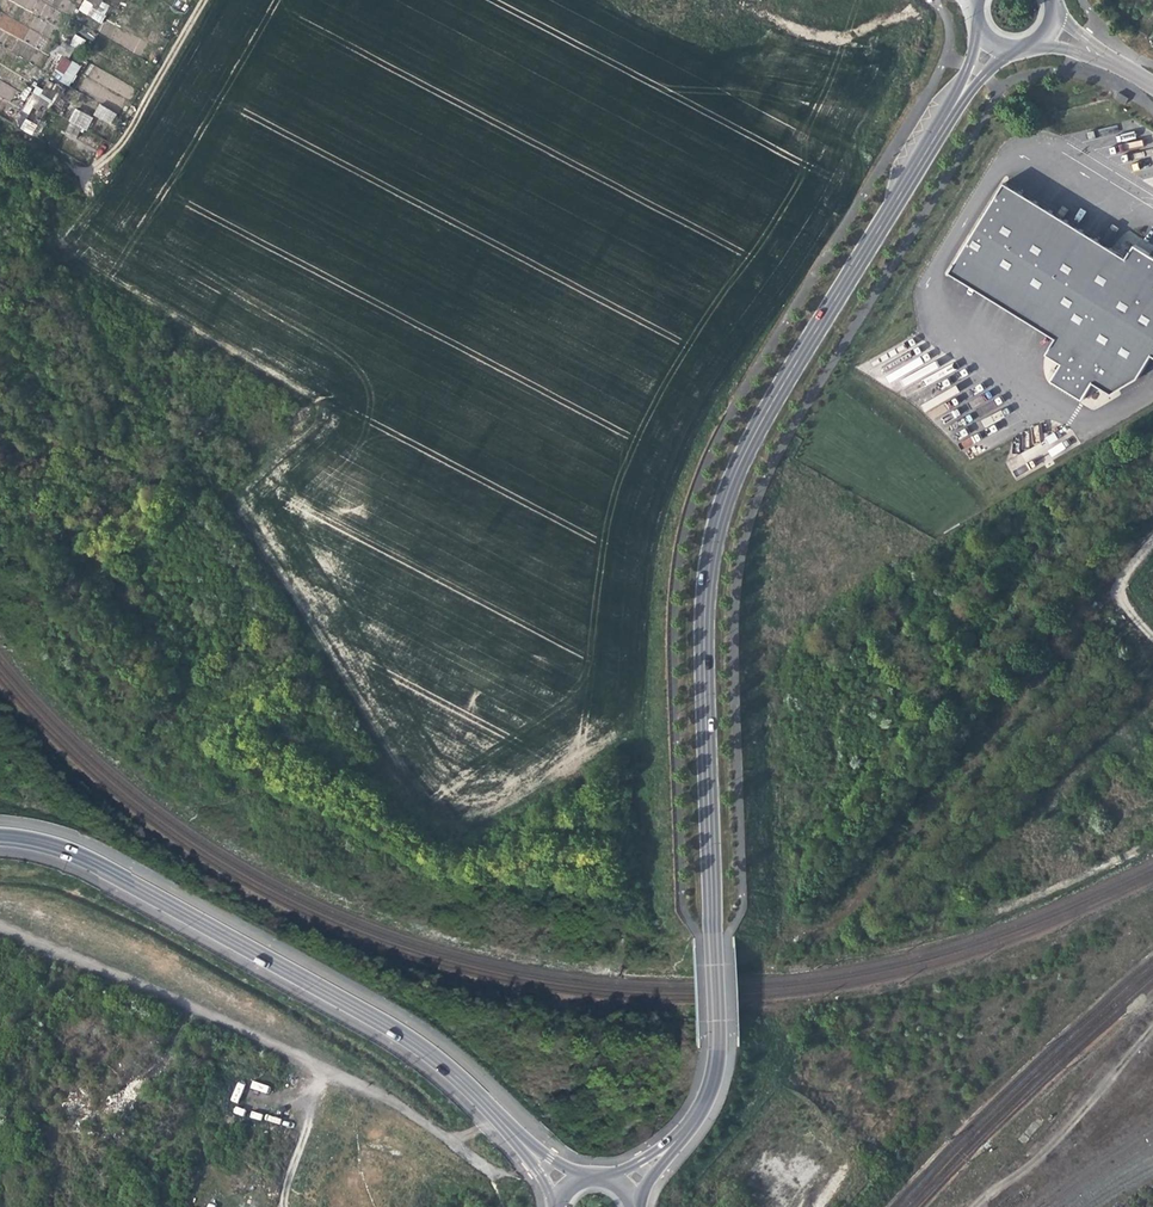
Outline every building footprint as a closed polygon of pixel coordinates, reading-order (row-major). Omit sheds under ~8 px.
[(61,37),(54,50),(66,57),(74,44),(61,37)] [(33,86),(26,98),(38,106),(45,93),(33,86)] [(1115,99),(1125,104),(1128,98),(1118,93),(1115,99)] [(98,104),(93,115),(110,124),(116,113),(98,104)] [(68,122),(86,130),(92,117),(74,108),(68,122)] [(19,129),(32,135),(37,124),(24,118),(19,129)] [(950,272),(1057,338),(1047,354),(1062,363),(1052,380),(1082,399),(1092,382),(1111,393),(1137,378),(1151,355),(1152,356),(1152,256),(1151,254),(1136,245),(1128,258),(1006,182),(950,272)] [(1046,437),(1050,443),(1058,438),(1055,432),(1046,437)]
